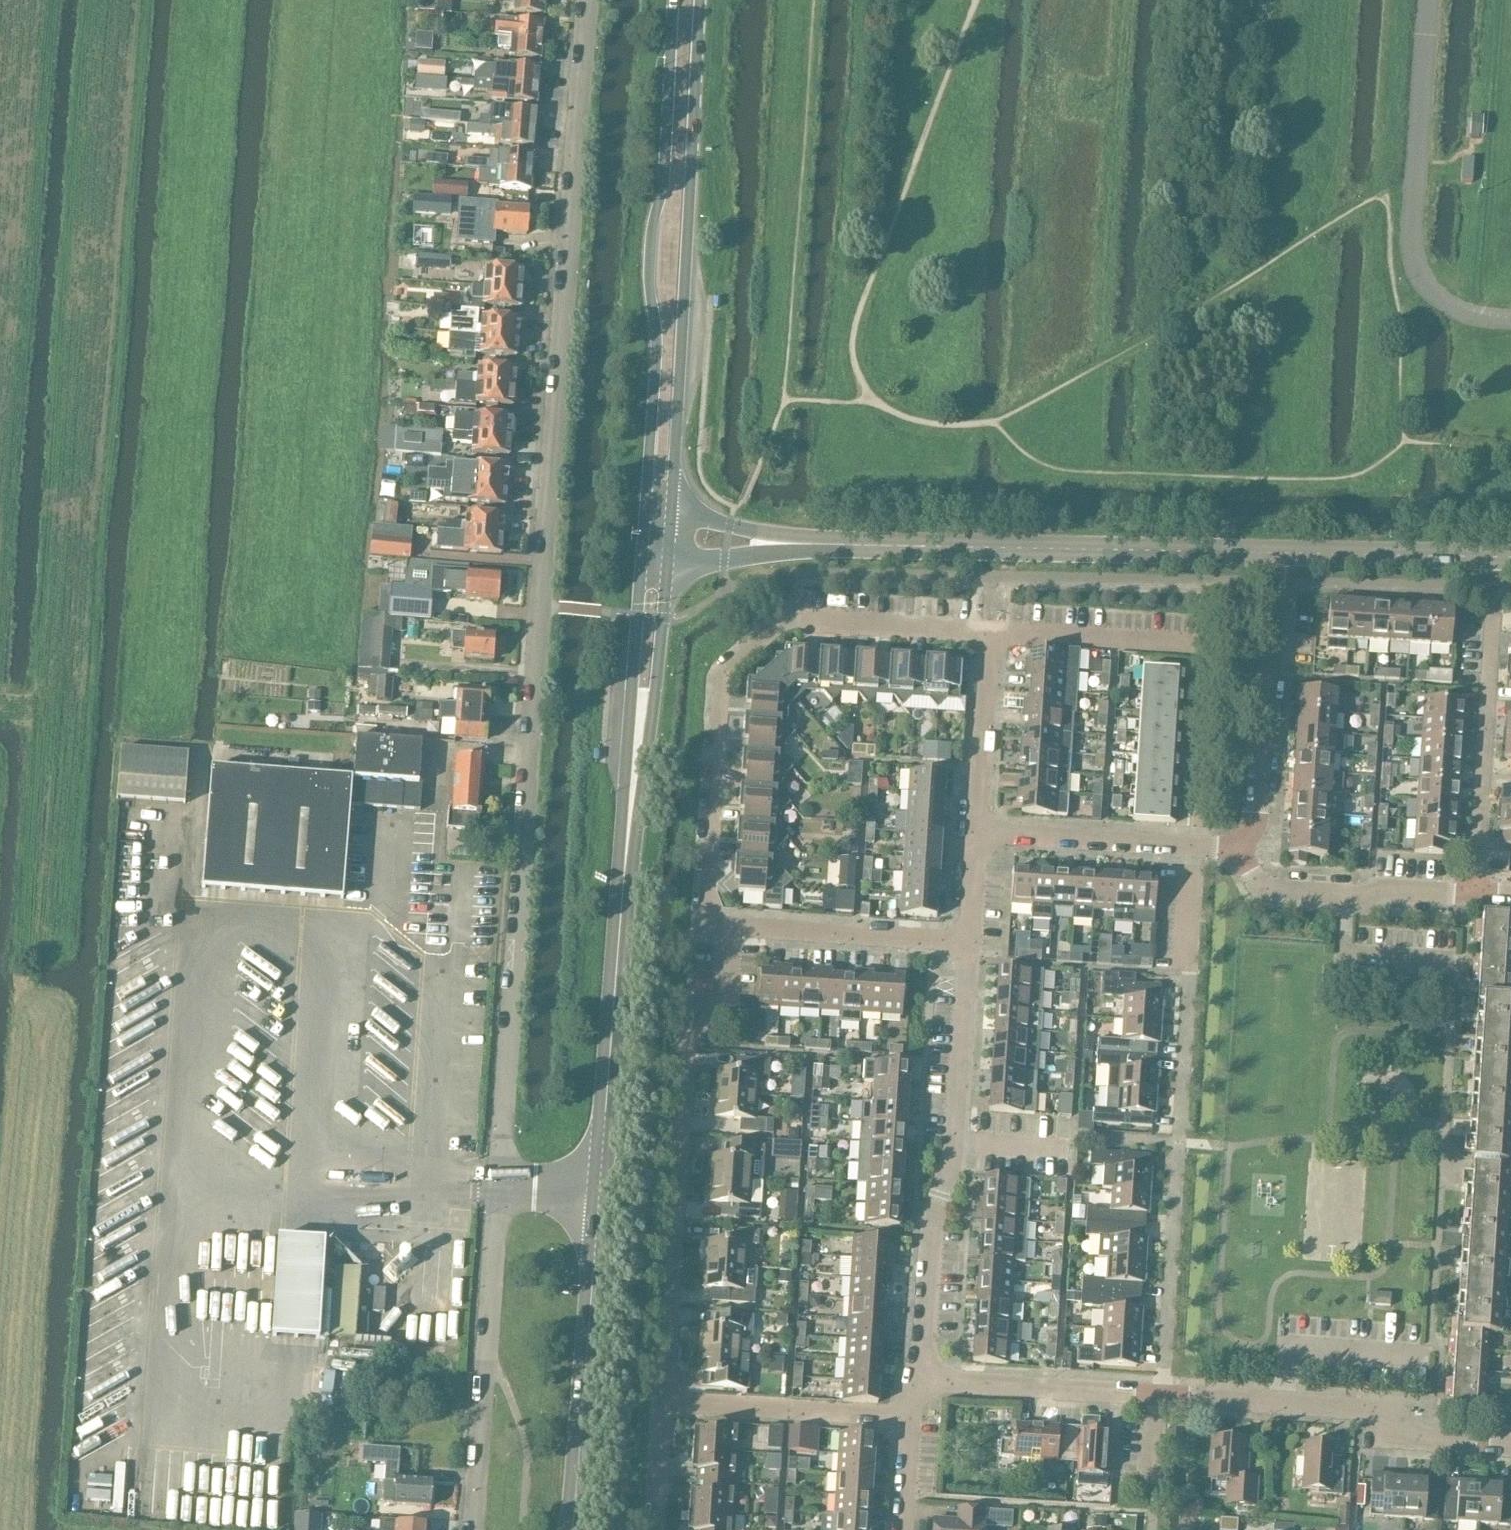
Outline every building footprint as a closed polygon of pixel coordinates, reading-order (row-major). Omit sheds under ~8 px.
[(420,11),(441,12),(443,12),(451,13),(452,0),(421,0),(420,11)] [(514,5),(513,13),(544,16),(545,0),(494,0),(494,4),(514,5)] [(417,11),(417,25),(440,27),(441,12),(420,11),(420,12),(417,11)] [(494,38),(499,38),(542,42),(543,24),(513,21),(513,20),(495,18),(494,38)] [(432,52),(433,35),(415,34),(414,51),(432,52)] [(540,60),(542,42),(499,38),(499,48),(511,49),(510,57),(540,60)] [(418,61),(417,77),(422,77),(436,78),(437,62),(418,61)] [(475,75),(474,81),(493,82),(538,86),(540,68),(509,65),(509,69),(487,67),(475,75)] [(419,78),(418,95),(435,96),(436,79),(436,78),(422,77),(422,78),(420,78),(419,78)] [(460,80),(460,88),(474,89),(474,91),(492,92),(491,98),(491,100),(506,101),(507,101),(537,104),(538,86),(493,82),(474,81),(460,80)] [(476,125),(535,130),(536,112),(506,109),(493,108),(492,116),(477,115),(476,125)] [(1470,117),(1469,138),(1482,139),(1483,118),(1470,117)] [(410,122),(409,134),(424,135),(425,123),(410,122)] [(494,144),(503,145),(533,148),(535,130),(476,125),(468,124),(467,135),(488,136),(488,135),(495,136),(494,144)] [(464,159),(463,168),(479,169),(491,170),(531,174),(533,155),(502,153),(489,152),(488,160),(488,161),(464,159)] [(425,154),(425,165),(443,166),(443,155),(425,154)] [(1472,184),(1473,161),(1463,160),(1462,184),(1472,184)] [(478,181),(478,182),(487,183),(489,183),(489,187),(500,188),(500,189),(530,191),(531,174),(491,170),(479,169),(479,171),(479,172),(478,181)] [(447,183),(446,198),(467,200),(468,185),(447,183)] [(450,199),(414,198),(413,214),(450,216),(450,199)] [(459,200),(456,242),(494,245),(494,233),(526,235),(528,209),(496,207),(497,203),(459,200)] [(439,269),(440,257),(417,255),(416,267),(439,269)] [(486,268),(485,286),(522,288),(523,271),(486,268)] [(473,285),(471,310),(479,311),(484,311),(485,305),(521,308),(522,288),(485,286),(473,285)] [(435,295),(434,307),(433,308),(459,311),(459,309),(459,303),(460,297),(435,295)] [(451,313),(449,332),(481,334),(518,338),(520,320),(482,317),(482,328),(477,328),(479,311),(471,310),(461,310),(461,314),(451,313)] [(449,332),(447,353),(462,354),(462,359),(475,360),(475,354),(480,354),(517,357),(518,338),(481,334),(449,332)] [(457,374),(457,383),(514,388),(516,369),(499,368),(500,364),(487,363),(486,367),(479,366),(478,376),(457,374)] [(432,382),(431,391),(455,393),(455,402),(476,404),(486,405),(486,409),(497,409),(497,405),(513,407),(514,388),(457,383),(457,384),(436,382),(432,382)] [(415,416),(436,417),(437,407),(416,405),(415,416)] [(454,423),(453,433),(511,437),(512,419),(475,416),(461,414),(457,415),(455,417),(454,420),(454,423)] [(396,428),(395,453),(441,456),(443,432),(397,428),(396,428)] [(509,456),(511,437),(453,433),(452,442),(473,444),(472,453),(509,456)] [(428,469),(427,480),(428,480),(437,481),(507,487),(508,468),(471,465),(466,465),(446,463),(445,471),(428,469)] [(428,484),(427,491),(444,492),(443,500),(468,502),(505,505),(507,487),(437,481),(428,480),(428,484)] [(396,527),(398,506),(386,505),(384,526),(396,527)] [(446,524),(446,532),(503,536),(504,517),(467,514),(467,523),(446,522),(446,524)] [(437,544),(436,549),(465,551),(466,551),(480,552),(488,553),(502,554),(503,536),(446,532),(440,532),(438,531),(437,544)] [(372,539),(370,557),(372,557),(410,560),(412,542),(372,539)] [(378,612),(378,617),(403,619),(430,620),(430,617),(432,593),(452,594),(452,592),(467,593),(466,598),(498,601),(500,574),(469,571),(469,565),(407,560),(404,588),(380,586),(378,612)] [(1329,602),(1327,640),(1326,650),(1347,651),(1348,641),(1350,604),(1329,602)] [(1350,604),(1348,641),(1347,651),(1354,652),(1355,641),(1368,642),(1371,605),(1350,604)] [(1371,605),(1368,642),(1388,644),(1391,606),(1371,605)] [(1391,606),(1388,644),(1409,645),(1411,608),(1391,606)] [(1411,608),(1409,645),(1429,646),(1432,609),(1411,608)] [(1432,609),(1429,646),(1450,648),(1453,610),(1432,609)] [(363,615),(358,669),(362,669),(363,669),(363,675),(369,675),(367,694),(376,695),(376,701),(392,702),(394,679),(392,679),(388,679),(388,671),(389,671),(392,631),(402,632),(403,619),(378,617),(366,616),(363,615)] [(453,632),(452,649),(464,650),(464,657),(494,660),(496,635),(453,632)] [(769,668),(796,700),(806,692),(818,692),(820,655),(819,655),(809,655),(809,650),(784,648),(784,656),(783,656),(775,656),(774,664),(769,668)] [(1026,660),(1025,670),(1078,674),(1079,650),(1066,649),(1066,651),(1032,649),(1031,661),(1026,660)] [(820,655),(818,692),(823,693),(831,702),(841,694),(853,695),(855,658),(854,657),(844,657),(844,652),(819,650),(819,655),(820,655)] [(855,658),(853,695),(858,695),(866,705),(876,696),(888,697),(890,660),(889,660),(879,659),(879,654),(855,653),(854,657),(855,658)] [(890,660),(888,697),(893,697),(901,707),(905,711),(936,712),(936,709),(928,700),(923,699),(925,662),(924,662),(914,661),(914,657),(890,655),(889,660),(890,660)] [(925,662),(923,699),(928,700),(936,709),(936,712),(965,714),(965,709),(966,698),(959,697),(961,665),(949,664),(949,659),(925,657),(924,662),(925,662)] [(1101,662),(1100,675),(1109,675),(1110,663),(1101,662)] [(1333,676),(1345,677),(1346,668),(1333,667),(1333,676)] [(747,681),(745,705),(750,706),(750,716),(750,717),(787,719),(787,707),(796,700),(769,668),(764,673),(756,672),(755,681),(747,681)] [(1142,668),(1141,690),(1184,693),(1185,671),(1142,668)] [(1346,668),(1345,677),(1358,678),(1358,669),(1346,668)] [(1030,680),(1029,691),(1076,694),(1078,674),(1025,670),(1025,680),(1030,680)] [(1374,670),(1374,679),(1386,680),(1387,671),(1374,670)] [(1427,674),(1426,682),(1451,684),(1452,672),(1428,670),(1428,674),(1427,674)] [(1387,671),(1386,680),(1399,680),(1399,672),(1387,671)] [(1414,681),(1426,682),(1427,674),(1415,673),(1414,681)] [(1100,687),(1108,688),(1109,675),(1100,675),(1100,687)] [(1120,677),(1119,689),(1128,690),(1129,677),(1120,677)] [(440,703),(439,711),(489,715),(489,705),(491,702),(492,696),(490,693),(490,691),(485,690),(482,689),(482,690),(469,689),(469,688),(466,688),(466,689),(458,688),(457,704),(440,703)] [(1119,689),(1118,702),(1127,702),(1128,690),(1119,689)] [(1141,690),(1139,712),(1182,715),(1184,693),(1141,690)] [(1299,690),(1298,711),(1335,714),(1337,693),(1299,690)] [(1023,701),(1023,711),(1063,713),(1073,714),(1075,714),(1076,694),(1029,691),(1029,702),(1023,701)] [(1386,695),(1385,708),(1394,709),(1395,696),(1386,695)] [(1424,698),(1422,719),(1464,722),(1465,701),(1424,698)] [(1099,703),(1098,716),(1107,716),(1107,703),(1099,703)] [(1371,703),(1370,716),(1378,717),(1379,704),(1371,703)] [(358,717),(359,717),(376,718),(377,708),(358,707),(358,717)] [(378,708),(377,718),(378,718),(378,721),(392,722),(392,719),(414,720),(414,721),(432,722),(433,717),(433,716),(433,712),(433,711),(432,712),(432,711),(421,711),(414,710),(414,712),(407,712),(407,710),(378,708)] [(439,711),(439,721),(442,721),(441,736),(455,737),(462,738),(465,739),(465,738),(478,739),(478,740),(481,740),(481,739),(487,740),(487,737),(489,734),(489,728),(488,725),(489,715),(439,711)] [(1027,721),(1027,732),(1062,734),(1072,734),(1073,714),(1063,713),(1023,711),(1022,720),(1027,721)] [(1298,711),(1296,731),(1344,735),(1344,734),(1334,734),(1335,714),(1298,711)] [(1139,712),(1138,734),(1181,736),(1182,715),(1139,712)] [(748,741),(747,751),(747,752),(784,754),(785,743),(795,734),(786,725),(787,719),(750,717),(750,716),(745,716),(743,741),(748,741)] [(1097,728),(1106,729),(1107,716),(1098,716),(1097,728)] [(1369,728),(1377,729),(1378,717),(1370,716),(1369,728)] [(1422,719),(1421,740),(1462,742),(1464,722),(1422,719)] [(1117,720),(1116,732),(1125,733),(1126,720),(1117,720)] [(1384,724),(1383,737),(1392,737),(1393,725),(1384,724)] [(845,732),(837,740),(847,751),(852,747),(853,729),(851,727),(845,732)] [(1296,731),(1295,752),(1333,754),(1343,755),(1344,735),(1296,731)] [(1021,742),(1020,752),(1060,754),(1071,755),(1072,734),(1062,734),(1027,732),(1026,742),(1021,742)] [(1116,732),(1116,745),(1124,745),(1125,733),(1116,732)] [(1138,734),(1137,755),(1179,758),(1181,736),(1138,734)] [(1383,737),(1382,749),(1391,750),(1392,737),(1383,737)] [(212,769),(203,889),(343,900),(350,806),(402,810),(420,811),(422,784),(419,784),(422,744),(357,739),(354,775),(344,774),(344,779),(297,775),(287,775),(212,769)] [(1421,740),(1420,760),(1461,763),(1462,742),(1421,740)] [(864,755),(874,755),(875,742),(865,741),(864,755)] [(923,742),(922,760),(933,761),(934,743),(923,742)] [(951,744),(934,743),(933,761),(950,762),(951,744)] [(1096,744),(1095,756),(1104,757),(1105,744),(1096,744)] [(1368,744),(1367,756),(1376,757),(1376,744),(1368,744)] [(185,805),(189,755),(121,750),(117,800),(185,805)] [(742,751),(741,776),(746,776),(745,787),(782,790),(783,778),(792,769),(784,760),(784,754),(747,752),(747,751),(742,751)] [(821,752),(821,761),(832,761),(833,753),(821,752)] [(1025,761),(1024,772),(1069,775),(1071,755),(1060,754),(1020,752),(1020,761),(1025,761)] [(1295,752),(1294,772),(1331,775),(1333,754),(1295,752)] [(1137,755),(1135,777),(1178,780),(1179,758),(1137,755)] [(1094,769),(1103,769),(1104,757),(1095,756),(1094,769)] [(1366,769),(1375,770),(1376,757),(1367,756),(1366,769)] [(448,811),(447,828),(478,830),(479,816),(481,816),(485,759),(457,757),(453,811),(448,811)] [(1420,760),(1418,780),(1459,783),(1461,763),(1420,760)] [(1115,763),(1114,775),(1122,776),(1123,764),(1115,763)] [(1381,765),(1380,778),(1389,778),(1390,766),(1381,765)] [(909,771),(908,792),(944,795),(945,774),(909,771)] [(1018,783),(1018,792),(1058,795),(1068,796),(1069,775),(1024,772),(1023,783),(1018,783)] [(1294,772),(1292,792),(1330,795),(1331,775),(1294,772)] [(844,784),(858,785),(858,773),(845,773),(844,784)] [(1114,775),(1113,788),(1122,789),(1122,776),(1114,775)] [(869,777),(868,790),(877,790),(878,778),(869,777)] [(1135,777),(1134,799),(1176,802),(1178,780),(1135,777)] [(1380,778),(1379,790),(1388,791),(1389,778),(1380,778)] [(1418,780),(1417,801),(1458,804),(1459,783),(1418,780)] [(1093,784),(1093,797),(1101,798),(1102,785),(1093,784)] [(1365,785),(1365,797),(1373,798),(1374,785),(1365,785)] [(743,811),(743,822),(780,825),(780,813),(790,804),(782,795),(782,790),(745,787),(740,786),(738,811),(743,811)] [(868,790),(867,802),(876,803),(877,790),(868,790)] [(1500,811),(1510,812),(1510,791),(1501,790),(1500,811)] [(908,792),(907,813),(943,815),(944,795),(908,792)] [(1022,802),(1021,814),(1067,816),(1068,796),(1058,795),(1018,792),(1017,802),(1022,802)] [(1292,792),(1291,813),(1328,816),(1330,795),(1292,792)] [(1093,797),(1092,810),(1101,810),(1101,798),(1093,797)] [(1112,797),(1111,810),(1120,810),(1121,798),(1112,797)] [(1364,810),(1372,810),(1373,798),(1365,797),(1364,810)] [(1175,824),(1176,802),(1134,799),(1132,821),(1175,824)] [(1417,801),(1416,821),(1457,824),(1458,804),(1417,801)] [(1378,806),(1378,818),(1386,819),(1387,807),(1378,806)] [(1498,832),(1507,833),(1506,846),(1510,846),(1510,812),(1500,811),(1498,832)] [(907,813),(905,833),(941,836),(943,815),(907,813)] [(1291,813),(1289,833),(1327,836),(1328,816),(1291,813)] [(866,818),(866,830),(874,831),(875,818),(866,818)] [(1385,832),(1386,819),(1378,818),(1377,831),(1385,832)] [(741,846),(740,857),(740,858),(777,860),(778,848),(788,840),(779,830),(780,825),(743,822),(738,821),(736,846),(741,846)] [(1416,821),(1414,842),(1413,852),(1447,854),(1448,844),(1455,845),(1457,824),(1416,821)] [(1362,826),(1361,838),(1370,839),(1371,826),(1362,826)] [(866,830),(865,843),(873,844),(874,831),(866,830)] [(904,854),(940,856),(941,836),(905,833),(904,854)] [(1289,833),(1288,854),(1287,864),(1306,866),(1307,856),(1326,857),(1327,836),(1289,833)] [(1369,851),(1370,839),(1361,838),(1360,851),(1369,851)] [(904,854),(903,874),(939,876),(940,856),(904,854)] [(739,881),(738,893),(762,895),(761,907),(781,908),(782,891),(792,882),(777,865),(777,860),(740,858),(740,857),(735,856),(734,881),(739,881)] [(845,868),(856,869),(856,857),(845,857),(845,868)] [(864,859),(863,871),(871,872),(872,859),(864,859)] [(1010,905),(1032,906),(1034,871),(1012,870),(1010,905)] [(863,871),(862,884),(871,884),(871,872),(863,871)] [(1034,871),(1032,906),(1052,908),(1054,872),(1034,871)] [(1054,872),(1052,908),(1072,909),(1074,874),(1054,872)] [(903,874),(901,894),(937,896),(939,876),(903,874)] [(1074,874),(1072,909),(1073,909),(1073,921),(1092,922),(1092,910),(1094,875),(1074,874)] [(1094,875),(1092,910),(1113,911),(1115,876),(1094,875)] [(1115,876),(1113,911),(1112,924),(1132,925),(1133,913),(1135,878),(1115,876)] [(1133,913),(1132,925),(1153,926),(1156,879),(1135,878),(1133,913)] [(836,898),(835,912),(853,913),(854,899),(854,894),(836,892),(836,898)] [(936,918),(937,897),(937,896),(901,894),(900,915),(936,918)] [(868,917),(869,905),(861,904),(860,917),(868,917)] [(1474,934),(1510,936),(1510,915),(1483,913),(1482,925),(1475,925),(1474,934)] [(1474,942),(1481,943),(1480,954),(1510,957),(1510,936),(1474,934),(1474,942)] [(1015,960),(1028,960),(1028,952),(1016,951),(1015,960)] [(1028,952),(1028,960),(1040,961),(1041,952),(1028,952)] [(1056,962),(1069,963),(1069,954),(1057,954),(1056,962)] [(1069,954),(1069,963),(1081,964),(1082,955),(1069,954)] [(1472,974),(1510,977),(1510,957),(1480,954),(1479,966),(1472,965),(1472,974)] [(1097,965),(1109,966),(1110,957),(1097,956),(1097,965)] [(1110,957),(1109,966),(1122,967),(1123,958),(1110,957)] [(1139,968),(1151,969),(1152,960),(1139,959),(1139,968)] [(758,1007),(779,1008),(782,968),(772,967),(772,973),(760,972),(758,1007)] [(782,968),(779,1008),(799,1010),(802,974),(791,974),(791,969),(782,968)] [(998,968),(997,989),(1042,992),(1043,971),(1033,970),(998,968)] [(802,974),(799,1010),(820,1011),(822,971),(813,970),(812,975),(802,974)] [(822,971),(820,1011),(840,1012),(842,977),(831,977),(832,971),(822,971)] [(842,977),(840,1012),(840,1022),(860,1023),(860,1014),(863,973),(853,973),(853,978),(842,977)] [(863,973),(860,1014),(881,1015),(883,980),(872,979),(873,974),(863,973)] [(1101,982),(1100,997),(1124,998),(1123,1020),(1160,1022),(1162,1000),(1159,1000),(1160,986),(1135,985),(1135,975),(1113,974),(1102,973),(1101,982)] [(1471,983),(1478,984),(1478,996),(1510,998),(1510,997),(1510,983),(1510,977),(1472,974),(1471,983)] [(883,980),(881,1015),(902,1016),(904,976),(894,975),(894,981),(883,980)] [(1070,981),(1070,994),(1078,994),(1079,982),(1070,981)] [(997,989),(995,1009),(1041,1012),(1042,992),(997,989)] [(1069,1007),(1077,1007),(1078,1007),(1078,994),(1070,994),(1069,1007)] [(1456,1330),(1497,1332),(1498,1321),(1505,1321),(1507,1303),(1499,1303),(1500,1280),(1508,1281),(1509,1263),(1501,1262),(1503,1239),(1510,1240),(1510,1237),(1510,1222),(1504,1221),(1505,1199),(1510,1199),(1510,1189),(1506,1188),(1507,1180),(1510,1180),(1510,1169),(1507,1169),(1509,1150),(1510,1150),(1510,1132),(1510,1114),(1510,998),(1478,996),(1468,1138),(1464,1137),(1463,1153),(1474,1153),(1472,1173),(1462,1172),(1461,1187),(1465,1188),(1456,1330)] [(995,1009),(994,1030),(1029,1032),(1040,1032),(1041,1032),(1043,1013),(1041,1013),(1041,1012),(995,1009)] [(1098,1039),(1097,1053),(1099,1053),(1156,1057),(1157,1044),(1159,1045),(1160,1022),(1123,1020),(1121,1041),(1098,1039)] [(1068,1022),(1067,1034),(1076,1035),(1076,1023),(1068,1022)] [(994,1030),(993,1050),(1028,1052),(1038,1053),(1039,1053),(1040,1032),(1029,1032),(994,1030)] [(1067,1034),(1066,1047),(1075,1048),(1076,1035),(1067,1034)] [(764,1038),(764,1046),(776,1047),(777,1039),(764,1038)] [(777,1039),(776,1047),(789,1048),(790,1039),(777,1039)] [(805,1040),(805,1049),(817,1050),(818,1041),(805,1040)] [(818,1041),(817,1050),(830,1051),(830,1042),(818,1041)] [(846,1043),(845,1052),(858,1053),(858,1044),(846,1043)] [(858,1044),(858,1053),(870,1054),(871,1045),(858,1044)] [(889,1046),(889,1055),(902,1056),(902,1047),(889,1046)] [(993,1050),(991,1070),(1027,1073),(1037,1073),(1038,1053),(1028,1052),(993,1050)] [(1081,1067),(1091,1068),(1092,1053),(1082,1052),(1081,1067)] [(1099,1053),(1098,1064),(1102,1064),(1101,1067),(1108,1068),(1106,1089),(1118,1090),(1156,1092),(1157,1070),(1155,1070),(1156,1057),(1099,1053)] [(717,1070),(716,1094),(757,1096),(757,1085),(762,1085),(769,1079),(770,1061),(744,1059),(743,1072),(717,1070)] [(863,1082),(873,1082),(908,1084),(910,1063),(864,1061),(863,1082)] [(1065,1063),(1064,1076),(1073,1076),(1074,1063),(1065,1063)] [(813,1066),(813,1078),(821,1079),(830,1079),(830,1068),(822,1067),(822,1066),(813,1066)] [(991,1070),(990,1091),(1035,1094),(1037,1073),(1027,1073),(991,1070)] [(1072,1088),(1073,1076),(1064,1076),(1063,1088),(1072,1088)] [(813,1078),(812,1091),(821,1091),(821,1090),(829,1090),(829,1087),(830,1079),(821,1079),(813,1078)] [(873,1082),(872,1103),(907,1105),(908,1084),(873,1082)] [(1093,1114),(1092,1124),(1093,1124),(1151,1128),(1152,1114),(1154,1115),(1156,1092),(1118,1090),(1106,1089),(1105,1110),(1093,1109),(1093,1114)] [(990,1091),(989,1112),(1024,1114),(1034,1115),(1035,1094),(990,1091)] [(739,1132),(765,1134),(766,1120),(755,1119),(757,1096),(716,1094),(714,1118),(740,1119),(739,1132)] [(1070,1117),(1072,1096),(1059,1095),(1058,1116),(1070,1117)] [(862,1102),(860,1122),(906,1125),(907,1105),(872,1103),(862,1102)] [(811,1106),(810,1119),(819,1120),(819,1119),(827,1120),(828,1107),(819,1107),(811,1106)] [(1078,1113),(1077,1131),(1078,1131),(1088,1132),(1093,1132),(1093,1124),(1092,1124),(1093,1114),(1078,1113)] [(810,1119),(809,1132),(818,1132),(826,1132),(827,1120),(819,1120),(810,1119)] [(860,1122),(859,1143),(904,1146),(906,1125),(860,1122)] [(795,1129),(788,1134),(788,1139),(798,1140),(798,1129),(795,1129)] [(772,1141),(770,1158),(800,1160),(801,1143),(772,1141)] [(859,1143),(858,1163),(903,1166),(904,1146),(859,1143)] [(712,1155),(710,1179),(751,1182),(762,1183),(764,1160),(764,1146),(739,1144),(738,1157),(725,1156),(712,1155)] [(808,1147),(807,1160),(816,1160),(817,1148),(808,1147)] [(1090,1152),(1089,1167),(1102,1167),(1101,1188),(1112,1189),(1149,1191),(1151,1169),(1148,1169),(1149,1156),(1090,1152)] [(815,1173),(816,1160),(807,1160),(806,1172),(815,1173)] [(856,1183),(866,1184),(901,1186),(903,1166),(858,1163),(856,1183)] [(985,1178),(983,1199),(1028,1202),(1030,1181),(1020,1180),(985,1178)] [(710,1179),(708,1203),(735,1205),(734,1218),(760,1219),(761,1205),(762,1183),(751,1182),(710,1179)] [(1066,1181),(1057,1180),(1057,1193),(1065,1194),(1066,1181)] [(866,1184),(865,1204),(900,1207),(901,1186),(866,1184)] [(805,1188),(805,1200),(813,1201),(814,1188),(805,1188)] [(1087,1209),(1086,1223),(1145,1226),(1146,1214),(1148,1214),(1149,1191),(1112,1189),(1110,1210),(1087,1209)] [(983,1199),(982,1219),(1017,1222),(1027,1222),(1028,1202),(983,1199)] [(805,1200),(803,1224),(812,1225),(813,1201),(805,1200)] [(899,1228),(900,1207),(865,1204),(864,1225),(899,1228)] [(779,1209),(778,1220),(794,1221),(796,1221),(796,1210),(795,1210),(779,1209)] [(1055,1211),(1055,1224),(1063,1224),(1064,1212),(1055,1211)] [(982,1219),(980,1240),(1016,1242),(1026,1243),(1027,1222),(1017,1222),(982,1219)] [(1086,1223),(1085,1236),(1098,1237),(1097,1259),(1107,1259),(1145,1262),(1146,1239),(1144,1239),(1145,1226),(1086,1223)] [(1063,1237),(1063,1224),(1055,1224),(1054,1236),(1063,1237)] [(706,1241),(704,1265),(745,1267),(747,1244),(758,1245),(759,1231),(733,1230),(732,1242),(706,1241)] [(853,1237),(852,1258),(887,1260),(888,1240),(853,1237)] [(980,1240),(979,1260),(1014,1262),(1024,1263),(1026,1243),(1016,1242),(980,1240)] [(802,1242),(801,1255),(810,1256),(811,1243),(802,1242)] [(1053,1252),(1052,1265),(1061,1265),(1062,1253),(1053,1252)] [(780,1266),(793,1267),(793,1255),(780,1254),(780,1266)] [(809,1268),(810,1256),(801,1255),(800,1268),(809,1268)] [(852,1258),(850,1278),(885,1281),(887,1260),(852,1258)] [(1082,1279),(1081,1293),(1140,1297),(1141,1284),(1143,1284),(1145,1262),(1107,1259),(1106,1280),(1082,1279)] [(979,1260),(978,1280),(1013,1283),(1014,1262),(979,1260)] [(704,1265),(703,1288),(729,1290),(728,1303),(754,1305),(755,1291),(757,1268),(745,1267),(704,1265)] [(1060,1278),(1061,1265),(1052,1265),(1051,1277),(1060,1278)] [(334,1267),(330,1337),(355,1339),(359,1269),(334,1267)] [(778,1284),(791,1285),(792,1272),(779,1271),(778,1284)] [(850,1278),(849,1299),(884,1301),(885,1281),(850,1278)] [(978,1280),(976,1301),(1011,1303),(1013,1283),(978,1280)] [(799,1283),(798,1296),(807,1296),(808,1284),(799,1283)] [(1066,1292),(1066,1302),(1080,1302),(1081,1293),(1066,1292)] [(1050,1293),(1049,1306),(1058,1306),(1059,1293),(1050,1293)] [(1080,1302),(1080,1307),(1104,1308),(1103,1329),(1140,1332),(1142,1309),(1139,1309),(1140,1297),(1081,1293),(1080,1302)] [(1390,1307),(1391,1295),(1369,1293),(1368,1305),(1390,1307)] [(806,1309),(807,1296),(798,1296),(798,1308),(806,1309)] [(849,1299),(848,1319),(883,1322),(884,1301),(849,1299)] [(976,1301),(975,1321),(1010,1323),(1011,1303),(976,1301)] [(1057,1318),(1058,1306),(1049,1306),(1048,1318),(1057,1318)] [(700,1326),(699,1350),(740,1352),(741,1341),(746,1341),(752,1336),(753,1317),(715,1314),(714,1327),(700,1326)] [(786,1327),(788,1315),(777,1314),(776,1326),(786,1327)] [(848,1319),(846,1340),(881,1342),(883,1322),(848,1319)] [(975,1321),(974,1341),(1019,1344),(1020,1324),(1010,1324),(1010,1323),(975,1321)] [(797,1324),(796,1336),(805,1337),(805,1324),(797,1324)] [(1078,1349),(1077,1363),(1136,1367),(1136,1354),(1139,1354),(1140,1332),(1103,1329),(1094,1329),(1092,1350),(1078,1349)] [(1448,1341),(1447,1350),(1487,1352),(1488,1333),(1497,1333),(1497,1332),(1456,1330),(1455,1341),(1448,1341)] [(1047,1333),(1047,1346),(1055,1347),(1056,1334),(1047,1333)] [(804,1349),(805,1337),(796,1336),(795,1349),(804,1349)] [(846,1340),(845,1360),(880,1363),(881,1342),(846,1340)] [(974,1341),(972,1362),(1007,1365),(1009,1344),(1019,1345),(1019,1344),(974,1341)] [(1055,1359),(1055,1347),(1047,1346),(1046,1359),(1055,1359)] [(697,1374),(711,1375),(710,1388),(749,1390),(750,1376),(738,1375),(740,1352),(699,1350),(697,1374)] [(1447,1350),(1447,1359),(1454,1359),(1453,1371),(1486,1373),(1487,1352),(1447,1350)] [(1062,1353),(1061,1370),(1070,1371),(1071,1354),(1062,1353)] [(845,1360),(844,1381),(879,1383),(880,1363),(845,1360)] [(794,1364),(793,1377),(802,1378),(803,1365),(794,1364)] [(1445,1381),(1445,1390),(1484,1393),(1486,1373),(1453,1371),(1453,1382),(1445,1381)] [(792,1390),(801,1390),(802,1378),(793,1377),(792,1390)] [(877,1404),(879,1383),(844,1381),(842,1401),(877,1404)] [(1445,1390),(1444,1399),(1451,1400),(1450,1412),(1483,1415),(1484,1393),(1445,1390)] [(1070,1429),(1067,1462),(1078,1462),(1077,1486),(1078,1486),(1106,1488),(1107,1476),(1109,1431),(1098,1431),(1099,1419),(1086,1418),(1085,1418),(1084,1418),(1083,1418),(1083,1419),(1082,1419),(1082,1420),(1081,1422),(1080,1430),(1070,1429)] [(694,1430),(693,1449),(738,1452),(740,1425),(704,1422),(704,1431),(694,1430)] [(1000,1444),(999,1457),(1027,1459),(1026,1470),(1042,1471),(1042,1460),(1067,1462),(1070,1429),(1015,1425),(1014,1440),(1012,1440),(1012,1441),(1004,1440),(1003,1440),(1003,1441),(1002,1441),(1001,1441),(1001,1442),(1000,1442),(1000,1443),(1000,1444)] [(781,1450),(782,1427),(768,1426),(767,1449),(781,1450)] [(797,1440),(798,1428),(790,1427),(789,1440),(797,1440)] [(839,1433),(838,1454),(874,1457),(875,1436),(839,1433)] [(1246,1439),(1214,1437),(1211,1480),(1228,1481),(1226,1505),(1255,1507),(1257,1479),(1243,1478),(1246,1439)] [(1307,1443),(1304,1490),(1328,1492),(1327,1495),(1342,1496),(1343,1469),(1330,1468),(1332,1445),(1307,1443)] [(367,1448),(366,1463),(386,1464),(384,1481),(383,1502),(395,1503),(430,1506),(432,1479),(397,1477),(399,1450),(367,1448)] [(693,1449),(691,1470),(696,1470),(695,1481),(736,1484),(738,1452),(693,1449)] [(838,1454),(836,1475),(872,1477),(874,1457),(838,1454)] [(788,1459),(787,1472),(795,1472),(796,1459),(788,1459)] [(795,1484),(795,1472),(787,1472),(786,1484),(795,1484)] [(836,1475),(835,1495),(871,1497),(872,1477),(836,1475)] [(1373,1517),(1402,1519),(1405,1481),(1385,1480),(1386,1476),(1375,1476),(1375,1475),(1372,1475),(1369,1518),(1373,1518),(1373,1517)] [(768,1485),(778,1486),(779,1476),(768,1476),(768,1485)] [(1405,1481),(1402,1519),(1432,1521),(1432,1522),(1436,1522),(1439,1479),(1435,1479),(1435,1480),(1425,1479),(1425,1482),(1405,1481)] [(1448,1522),(1477,1524),(1479,1486),(1460,1485),(1460,1481),(1450,1481),(1450,1480),(1446,1480),(1443,1522),(1448,1523),(1448,1522)] [(690,1492),(688,1512),(734,1515),(736,1484),(695,1481),(695,1492),(690,1492)] [(1477,1524),(1506,1526),(1510,1527),(1510,1519),(1510,1484),(1509,1484),(1499,1484),(1499,1487),(1479,1486),(1477,1524)] [(835,1495),(834,1515),(870,1518),(871,1497),(835,1495)] [(785,1499),(784,1512),(793,1512),(794,1500),(785,1499)] [(1338,1526),(1348,1526),(1349,1506),(1339,1506),(1338,1526)] [(933,1529),(983,1529),(984,1527),(1011,1529),(1012,1513),(985,1511),(958,1509),(957,1521),(934,1520),(933,1529)] [(687,1529),(733,1529),(734,1515),(688,1512),(687,1529)] [(792,1525),(793,1512),(784,1512),(783,1525),(792,1525)] [(294,1529),(310,1529),(310,1526),(321,1527),(321,1515),(300,1514),(295,1514),(294,1529)] [(821,1529),(869,1529),(870,1518),(834,1515),(834,1516),(822,1515),(821,1529)] [(429,1528),(429,1524),(397,1522),(397,1521),(379,1520),(379,1529),(430,1529),(429,1528)]
